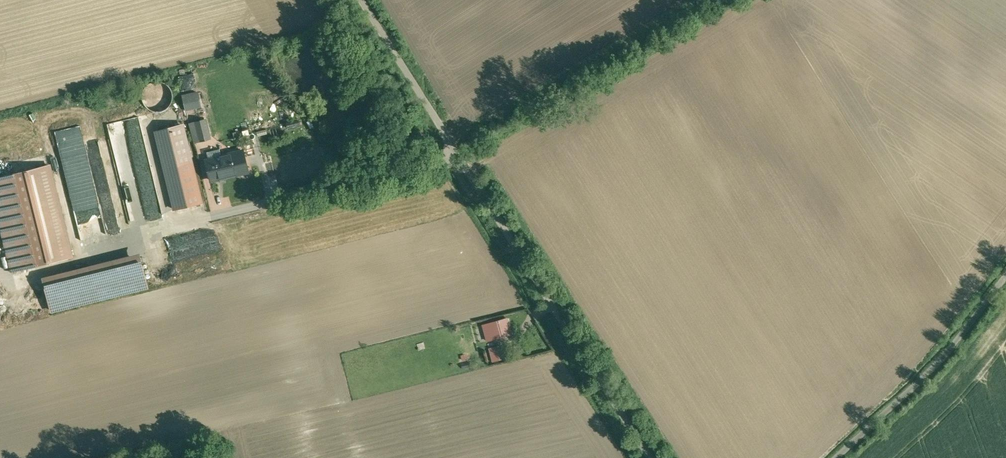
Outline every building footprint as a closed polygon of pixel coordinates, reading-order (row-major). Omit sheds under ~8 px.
[(154,111),(159,111),(164,110),(168,107),(171,103),(172,98),(172,93),(170,88),(167,85),(162,82),(157,81),(152,82),(148,85),(145,88),(143,93),(142,97),(143,102),(146,106),(150,109),(154,111)] [(197,91),(182,95),(185,110),(201,107),(197,91)] [(206,118),(188,122),(193,143),(210,139),(206,118)] [(168,171),(177,209),(200,204),(190,164),(193,163),(183,123),(153,130),(163,172),(168,171)] [(104,238),(82,125),(57,130),(79,243),(104,238)] [(243,150),(203,159),(209,182),(248,173),(243,150)] [(0,177),(0,231),(10,271),(72,255),(50,165),(0,177)] [(139,257),(42,282),(49,311),(147,287),(139,257)] [(510,318),(482,326),(486,341),(514,334),(510,318)] [(501,346),(489,348),(492,362),(504,359),(501,346)]
